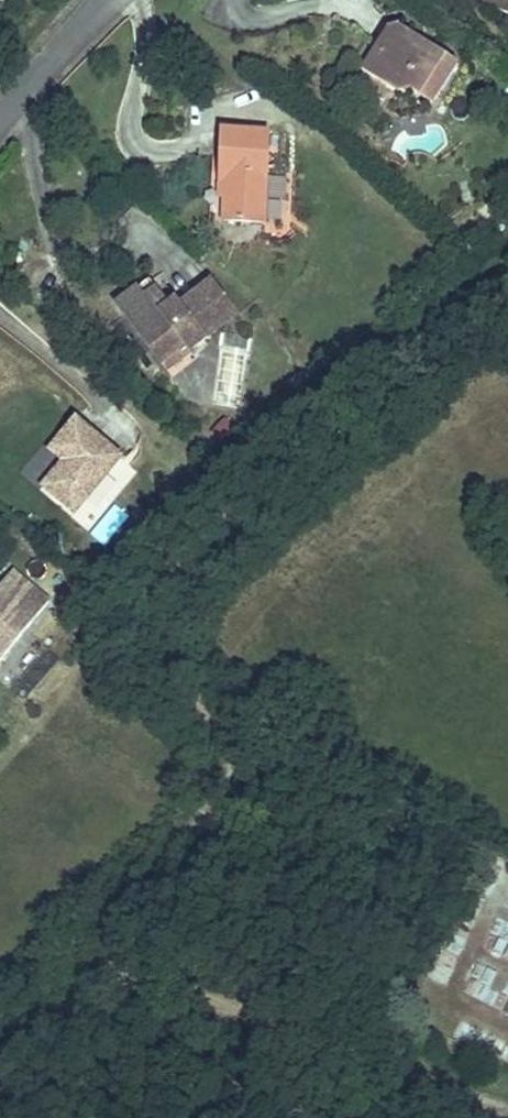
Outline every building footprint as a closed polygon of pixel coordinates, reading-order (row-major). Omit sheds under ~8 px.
[(507,9),(507,0),(490,0),(507,9)] [(416,41),(413,26),(403,20),(387,24),(361,62),(395,85),(413,83),(432,96),(458,59),(436,43),(431,50),(416,41)] [(436,43),(413,26),(416,41),(431,50),(436,43)] [(222,124),(221,167),(226,167),(224,213),(265,215),(269,126),(222,124)] [(162,299),(140,316),(154,335),(146,342),(157,356),(178,339),(183,344),(235,304),(209,270),(175,297),(166,304),(162,299)] [(171,292),(162,299),(166,304),(175,297),(171,292)] [(154,335),(140,316),(131,323),(146,342),(154,335)] [(178,339),(157,356),(161,361),(182,345),(183,344),(178,339)] [(57,423),(101,460),(113,446),(69,409),(57,423)] [(65,502),(101,460),(57,423),(54,426),(58,430),(47,443),(56,451),(34,476),(65,502)] [(58,430),(54,426),(43,439),(47,443),(58,430)] [(107,547),(129,513),(111,501),(89,535),(107,547)] [(43,592),(8,561),(0,570),(0,642),(43,592)]
